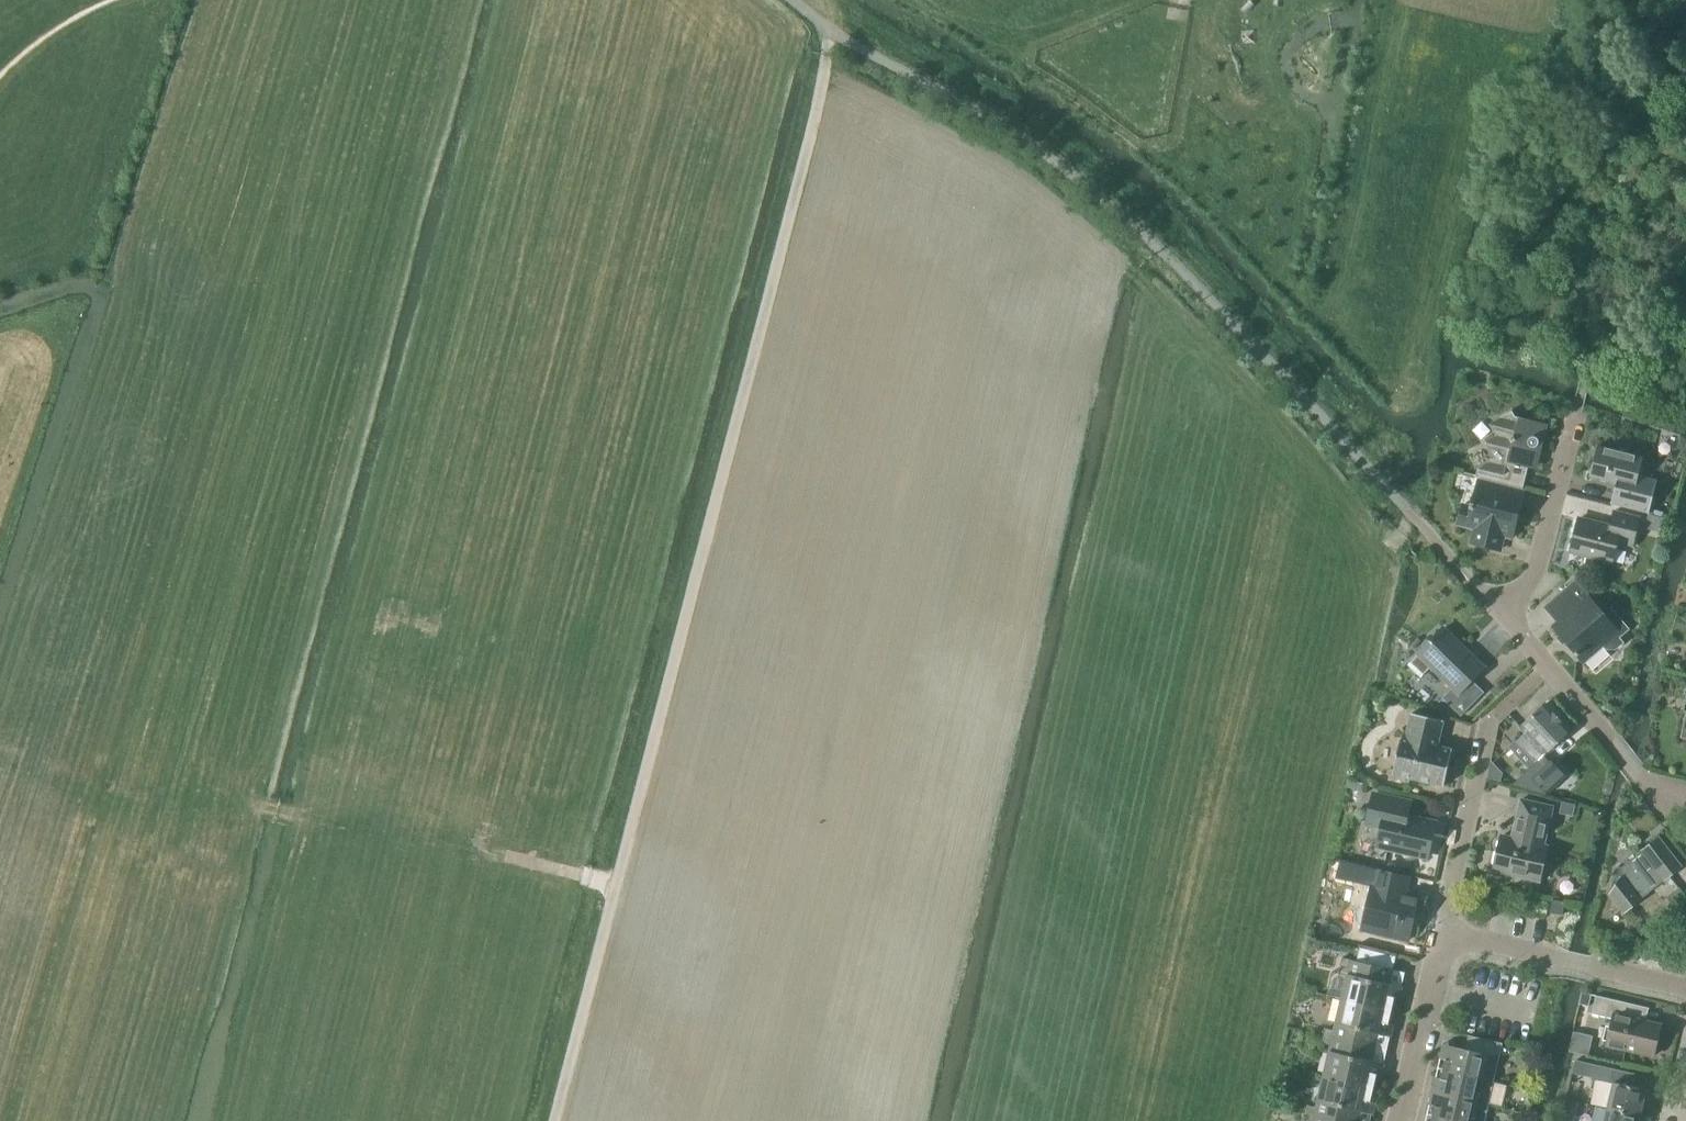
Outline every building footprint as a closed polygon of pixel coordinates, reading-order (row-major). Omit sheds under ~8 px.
[(1475,477),(1522,489),(1528,468),(1532,469),(1536,455),(1531,454),(1533,448),(1535,448),(1536,447),(1537,446),(1538,445),(1538,444),(1539,442),(1538,441),(1538,440),(1537,439),(1540,437),(1544,424),(1515,417),(1511,411),(1489,424),(1496,435),(1484,442),(1494,459),(1477,468),(1475,477)] [(1590,476),(1598,478),(1608,481),(1612,482),(1615,487),(1614,490),(1610,505),(1648,514),(1657,480),(1638,476),(1643,458),(1597,446),(1591,468),(1592,468),(1590,476)] [(1512,538),(1519,512),(1520,506),(1520,505),(1523,494),(1524,492),(1478,481),(1476,486),(1475,494),(1474,494),(1472,504),(1470,504),(1469,508),(1463,506),(1462,505),(1457,525),(1476,529),(1475,532),(1474,536),(1472,544),(1499,551),(1502,536),(1512,538)] [(1578,519),(1574,533),(1570,551),(1612,562),(1616,546),(1622,543),(1633,546),(1640,519),(1613,512),(1613,513),(1610,527),(1600,525),(1591,523),(1592,523),(1578,519)] [(1566,642),(1575,653),(1574,654),(1577,657),(1578,656),(1584,663),(1603,646),(1605,649),(1615,649),(1622,643),(1618,638),(1627,629),(1613,613),(1607,619),(1575,582),(1545,607),(1557,622),(1552,626),(1560,635),(1561,634),(1563,636),(1567,641),(1566,642)] [(1483,668),(1468,653),(1443,629),(1418,654),(1418,655),(1408,665),(1421,678),(1431,667),(1442,678),(1453,688),(1442,699),(1461,716),(1484,693),(1471,680),(1483,668)] [(1510,747),(1530,768),(1531,767),(1537,772),(1532,778),(1546,793),(1561,779),(1541,757),(1545,754),(1570,730),(1545,704),(1520,727),(1525,733),(1510,747)] [(1392,775),(1444,786),(1452,750),(1437,747),(1443,721),(1411,714),(1405,739),(1401,738),(1392,775)] [(1366,824),(1381,827),(1377,846),(1398,851),(1400,854),(1409,856),(1411,854),(1427,858),(1435,823),(1407,817),(1410,803),(1373,794),(1366,824)] [(1493,871),(1498,872),(1539,881),(1540,879),(1539,879),(1542,866),(1543,866),(1547,846),(1543,846),(1545,840),(1544,840),(1545,836),(1546,836),(1547,830),(1548,826),(1552,807),(1520,800),(1511,838),(1501,836),(1493,871)] [(1610,894),(1624,912),(1681,867),(1658,838),(1617,870),(1622,877),(1610,894)] [(1365,913),(1361,930),(1408,941),(1418,895),(1413,894),(1409,893),(1405,892),(1409,878),(1376,870),(1373,884),(1372,884),(1370,894),(1368,902),(1367,905),(1366,913),(1365,913)] [(1549,913),(1562,915),(1565,903),(1552,900),(1549,913)] [(1348,968),(1340,1001),(1391,1013),(1394,998),(1398,999),(1401,987),(1384,983),(1387,970),(1392,971),(1392,970),(1374,966),(1377,953),(1359,949),(1356,962),(1342,958),(1340,966),(1348,968)] [(1581,992),(1579,1004),(1589,1006),(1591,995),(1581,992)] [(1636,1019),(1639,1006),(1596,996),(1591,1014),(1612,1019),(1606,1046),(1653,1056),(1661,1025),(1636,1019)] [(1325,1029),(1323,1038),(1365,1047),(1365,1046),(1374,1048),(1377,1048),(1380,1035),(1389,1037),(1392,1025),(1388,1024),(1391,1013),(1340,1001),(1334,1031),(1325,1029)] [(1445,1060),(1443,1070),(1493,1082),(1502,1043),(1468,1035),(1468,1037),(1469,1037),(1466,1048),(1465,1048),(1465,1049),(1443,1044),(1440,1059),(1445,1060)] [(1330,1045),(1323,1078),(1373,1090),(1376,1075),(1380,1076),(1383,1064),(1362,1059),(1365,1047),(1323,1038),(1322,1043),(1330,1045)] [(1613,1083),(1608,1108),(1640,1116),(1646,1090),(1631,1086),(1634,1074),(1593,1064),(1590,1077),(1613,1083)] [(1435,1078),(1432,1092),(1488,1105),(1493,1082),(1443,1070),(1441,1079),(1435,1078)] [(1305,1115),(1334,1120),(1347,1120),(1350,1109),(1372,1114),(1374,1102),(1370,1101),(1373,1090),(1323,1078),(1316,1108),(1307,1106),(1305,1115)] [(1432,1117),(1451,1120),(1472,1120),(1475,1109),(1486,1112),(1488,1105),(1432,1092),(1429,1105),(1434,1106),(1432,1117)] [(1562,1120),(1573,1120),(1576,1108),(1565,1105),(1562,1120)] [(1604,1120),(1638,1120),(1640,1116),(1608,1108),(1604,1120)]
